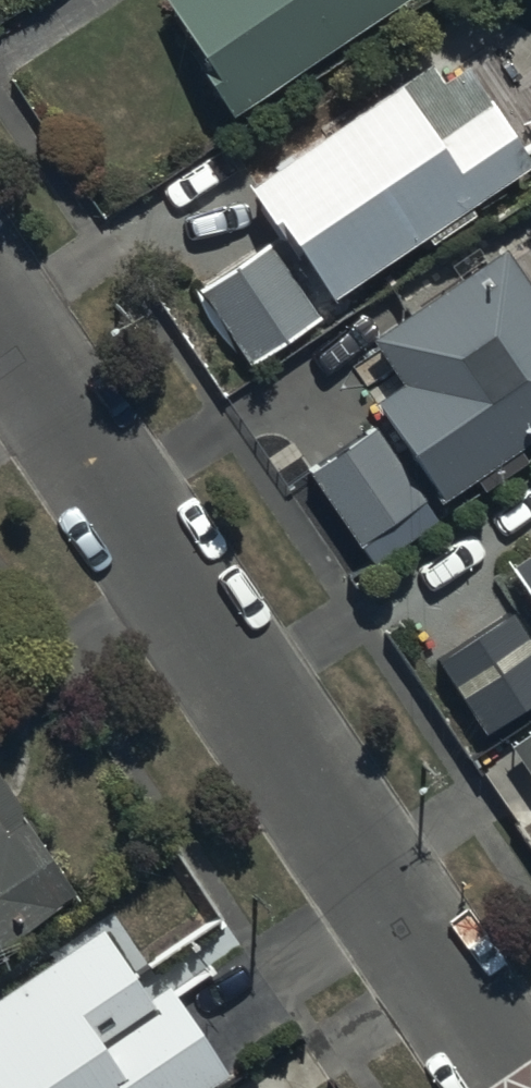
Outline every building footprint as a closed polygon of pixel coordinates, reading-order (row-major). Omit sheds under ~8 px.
[(405,0),(160,0),(156,3),(189,50),(184,53),(229,119),(405,0)] [(324,302),(527,167),(494,118),(505,111),(497,100),(505,95),(487,69),(469,81),(462,69),(439,84),(428,67),(248,187),(324,302)] [(246,370),(319,319),(267,245),(194,295),(246,370)] [(517,274),(502,251),(367,343),(398,388),(373,405),(440,503),(530,441),(530,294),(517,274)] [(356,550),(423,503),(372,430),(305,477),(356,550)] [(504,567),(530,608),(530,548),(504,567)] [(530,705),(530,651),(506,613),(433,662),(483,737),(530,705)] [(514,747),(530,771),(530,735),(514,747)] [(0,784),(0,955),(9,949),(6,944),(71,898),(31,840),(37,836),(0,784)] [(224,1077),(162,986),(144,999),(96,930),(0,996),(0,1087),(208,1087),(224,1077)]
